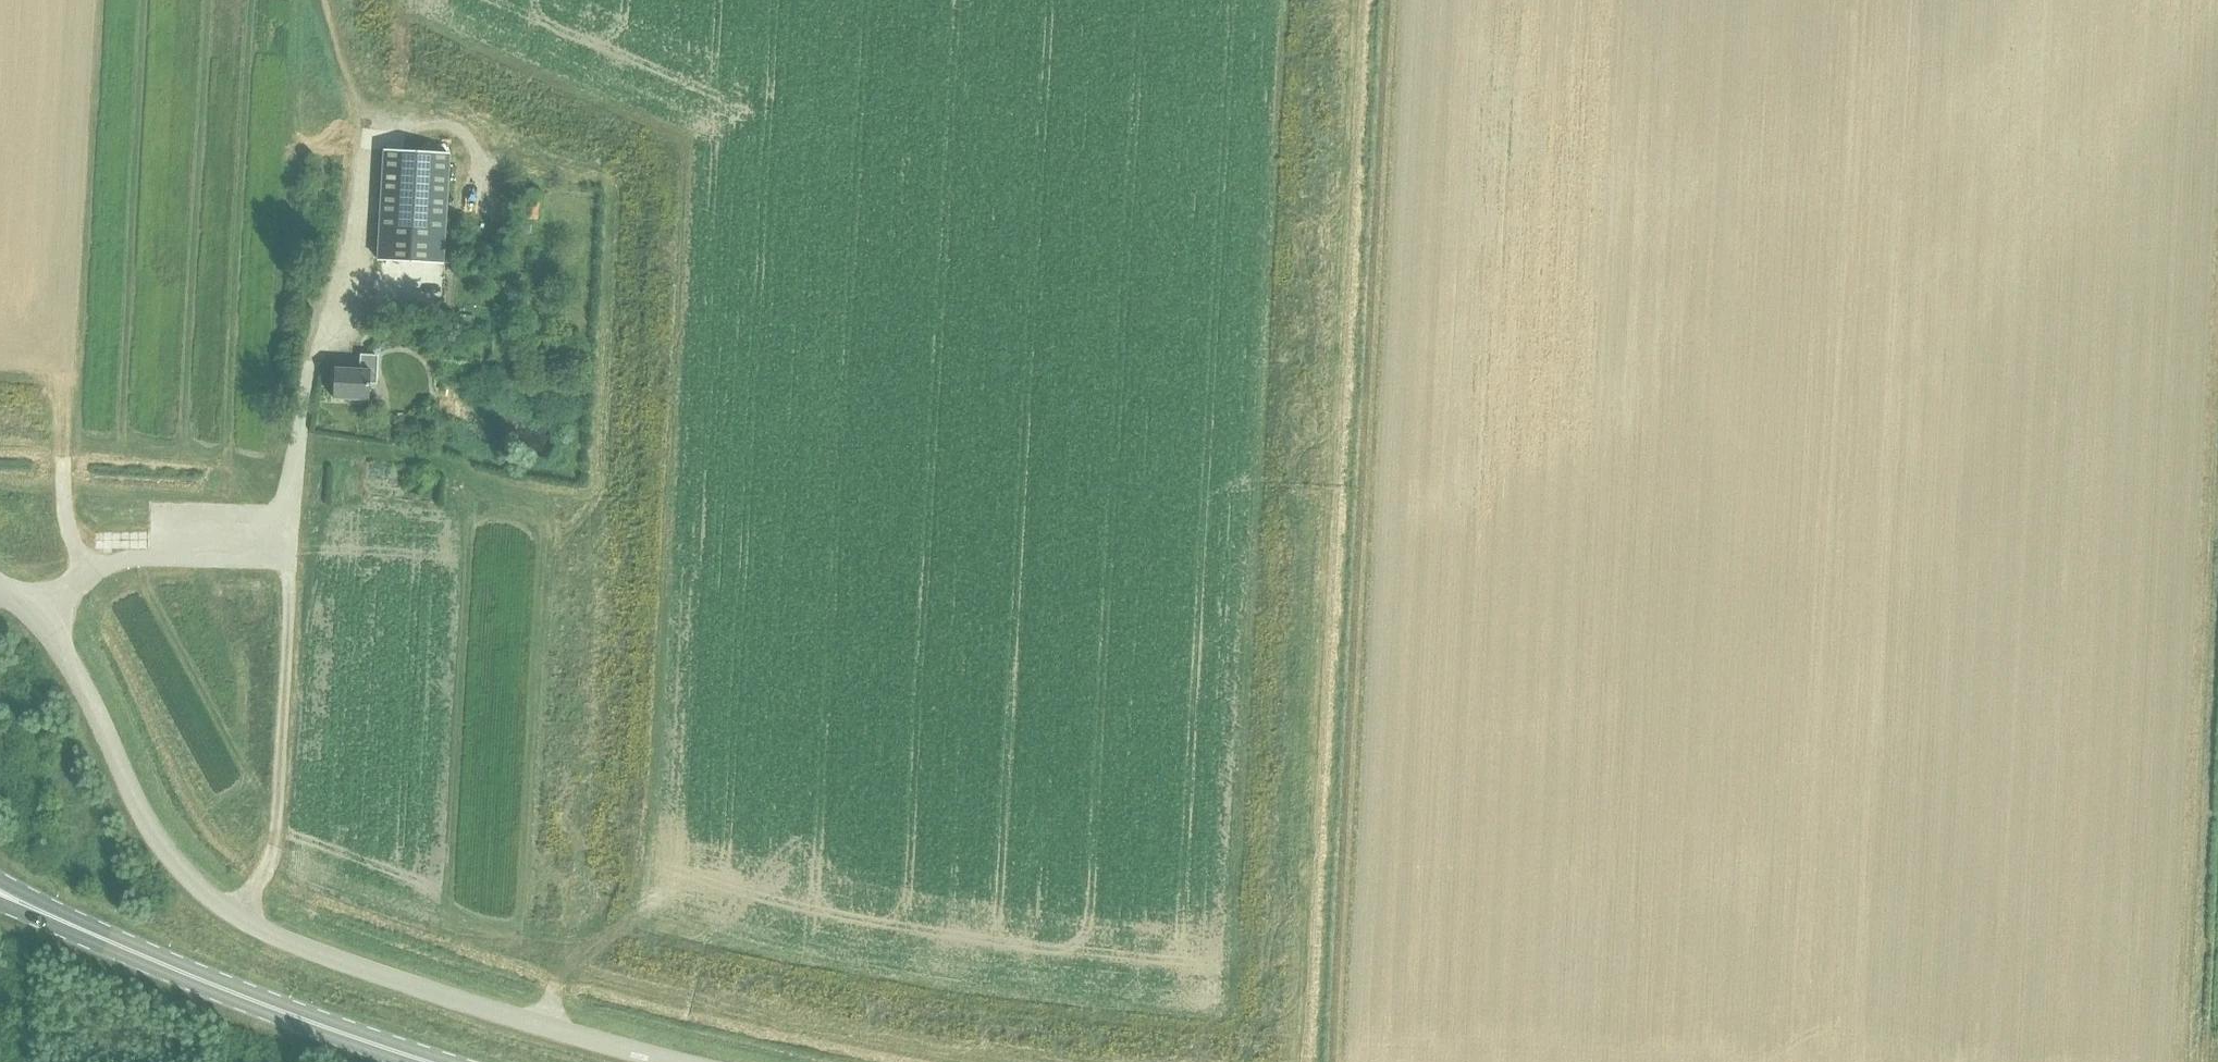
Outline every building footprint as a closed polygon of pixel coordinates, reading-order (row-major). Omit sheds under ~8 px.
[(450,146),(450,154),(384,151),(378,259),(444,263),(448,184),(456,185),(457,174),(461,174),(463,147),(450,146)] [(376,383),(377,356),(361,355),(361,369),(335,368),(334,398),(369,400),(370,383),(376,383)]
